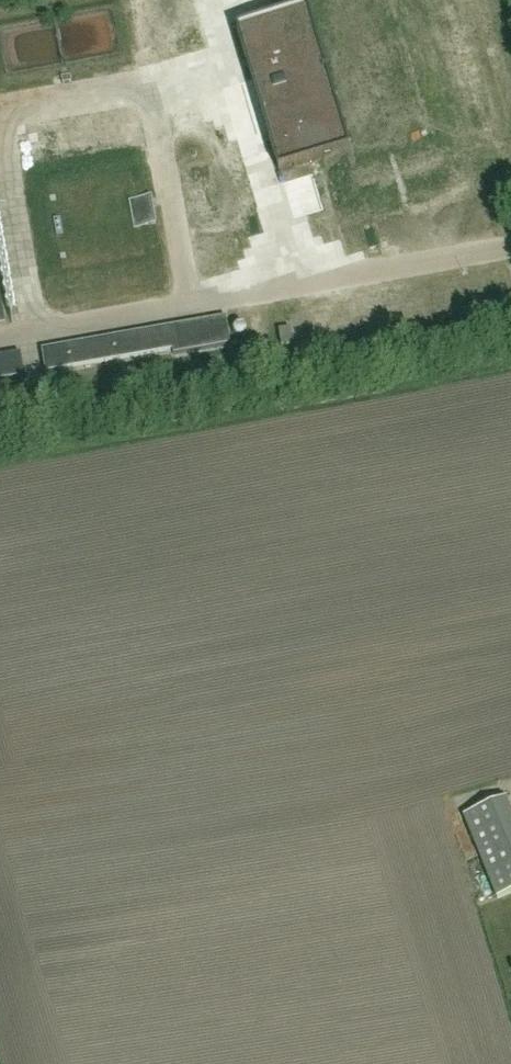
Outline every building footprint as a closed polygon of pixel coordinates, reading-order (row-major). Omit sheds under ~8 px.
[(307,13),(238,34),(280,170),(349,149),(307,13)] [(150,196),(136,199),(131,170),(47,184),(61,271),(146,255),(140,225),(155,223),(150,196)] [(225,317),(41,350),(45,373),(172,349),(173,354),(230,344),(225,317)] [(281,345),(292,343),(289,328),(278,330),(281,345)] [(23,376),(19,354),(0,358),(0,381),(23,376)] [(463,817),(496,898),(510,892),(510,810),(507,799),(463,817)]
